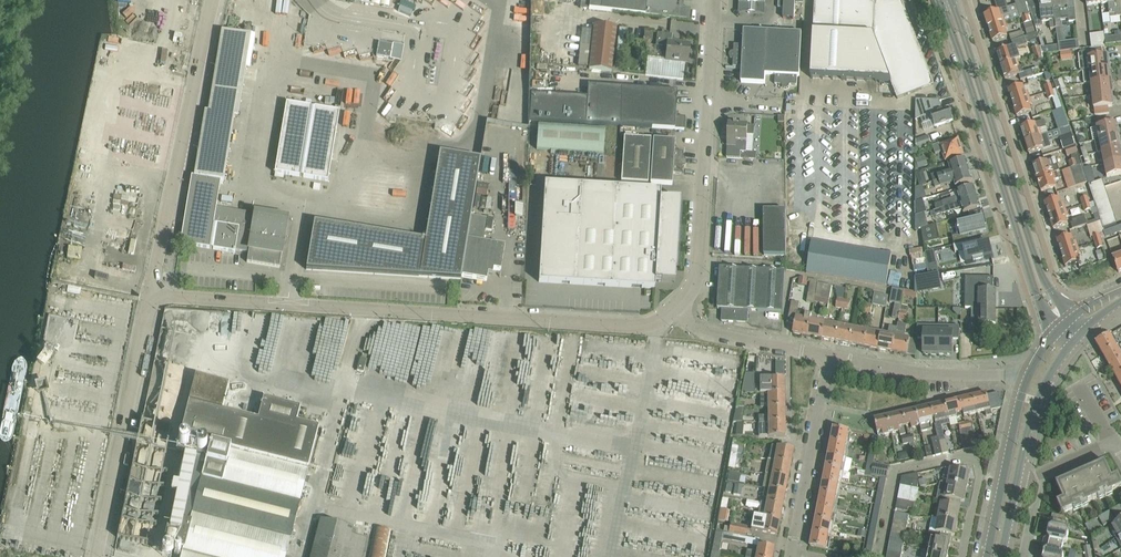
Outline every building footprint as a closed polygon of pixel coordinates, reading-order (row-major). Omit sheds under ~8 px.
[(589,10),(601,11),(602,0),(590,0),(589,10)] [(601,11),(689,20),(691,9),(680,8),(680,0),(602,0),(601,11)] [(778,8),(784,8),(783,18),(794,19),(795,3),(795,0),(779,0),(778,8)] [(811,78),(891,82),(897,98),(922,89),(933,84),(902,2),(887,1),(887,0),(815,0),(814,33),(811,78)] [(1018,11),(1020,18),(1022,18),(1031,15),(1027,0),(1017,0),(1015,1),(1018,11)] [(1053,0),(1039,0),(1039,1),(1030,2),(1035,17),(1042,16),(1042,22),(1050,21),(1051,28),(1056,27),(1053,0)] [(1067,8),(1069,21),(1076,20),(1074,0),(1053,0),(1056,27),(1061,27),(1059,8),(1067,8)] [(1101,4),(1108,3),(1110,18),(1120,16),(1120,12),(1120,8),(1116,9),(1115,0),(1100,0),(1101,4)] [(1005,23),(1003,17),(1010,15),(1008,8),(984,15),(989,28),(1005,23)] [(1033,21),(1031,15),(1022,18),(1024,24),(1033,21)] [(1007,29),(1005,23),(989,28),(993,41),(1007,37),(1005,30),(1007,29)] [(594,24),(593,33),(589,69),(611,72),(616,26),(594,24)] [(776,69),(778,32),(744,30),(743,45),(734,45),(734,52),(731,52),(730,54),(730,57),(731,59),(733,60),(733,67),(742,67),(776,69)] [(1025,37),(1023,31),(1009,35),(1011,41),(1012,41),(1025,37)] [(672,34),(661,33),(657,32),(655,45),(667,47),(666,59),(648,57),(646,75),(684,80),(685,65),(686,61),(688,62),(690,44),(671,42),(672,34)] [(802,33),(778,32),(776,69),(742,67),(741,82),(765,84),(766,75),(775,75),(775,84),(782,85),(782,87),(784,89),(787,89),(789,87),(790,85),(797,85),(797,77),(800,77),(802,33)] [(1037,33),(1025,37),(1012,41),(1013,47),(996,53),(1001,66),(1017,61),(1020,60),(1016,47),(1019,47),(1027,44),(1026,42),(1039,37),(1037,33)] [(1106,47),(1105,38),(1104,33),(1090,35),(1090,40),(1091,48),(1106,47)] [(1105,38),(1106,47),(1120,45),(1120,36),(1105,38)] [(1079,40),(1058,43),(1058,44),(1058,45),(1058,49),(1059,52),(1080,50),(1079,40)] [(1058,45),(1058,44),(1058,43),(1049,44),(1049,46),(1043,47),(1044,52),(1045,55),(1059,52),(1058,49),(1058,45)] [(393,45),(386,44),(384,59),(390,60),(393,45)] [(1044,52),(1043,47),(1042,45),(1032,49),(1034,55),(1044,52)] [(1102,49),(1088,51),(1089,57),(1088,57),(1088,58),(1081,59),(1083,72),(1090,71),(1090,70),(1110,68),(1109,61),(1107,61),(1107,55),(1103,56),(1102,49)] [(1046,58),(1045,55),(1044,52),(1034,55),(1036,62),(1046,58)] [(1019,67),(1017,61),(1001,66),(1005,79),(1019,74),(1021,80),(1034,76),(1032,70),(1024,73),(1021,66),(1019,67)] [(1111,76),(1110,68),(1090,70),(1090,71),(1083,72),(1084,84),(1091,83),(1110,81),(1109,76),(1111,76)] [(1110,86),(1110,81),(1091,83),(1093,96),(1113,93),(1112,86),(1110,86)] [(675,129),(675,116),(677,90),(666,90),(588,84),(587,97),(585,122),(675,129)] [(1033,97),(1029,85),(1029,84),(1009,90),(1013,103),(1030,98),(1033,97)] [(1051,84),(1044,87),(1046,93),(1053,90),(1051,84)] [(1063,107),(1056,89),(1053,90),(1046,93),(1048,99),(1052,98),(1056,110),(1063,107)] [(585,122),(587,97),(532,93),(530,118),(585,122)] [(1113,101),(1113,93),(1093,96),(1094,108),(1095,115),(1109,114),(1108,107),(1113,106),(1112,101),(1113,101)] [(1032,104),(1030,98),(1013,103),(1017,117),(1031,112),(1029,105),(1032,104)] [(953,121),(949,108),(943,111),(939,100),(916,99),(916,120),(921,119),(923,124),(933,121),(935,127),(953,121)] [(286,103),(274,172),(328,181),(339,111),(286,103)] [(1069,127),(1065,114),(1054,117),(1058,131),(1069,127)] [(685,117),(675,116),(675,129),(684,130),(685,117)] [(1110,117),(1097,120),(1096,120),(1097,127),(1099,140),(1119,136),(1118,128),(1116,128),(1115,123),(1111,124),(1110,117)] [(1046,127),(1044,120),(1031,124),(1021,128),(1025,141),(1043,135),(1041,129),(1046,127)] [(734,125),(729,124),(727,158),(756,159),(757,153),(746,152),(747,135),(754,135),(755,126),(738,125),(738,124),(734,124),(734,125)] [(1075,145),(1069,127),(1058,131),(1061,138),(1059,138),(1063,149),(1065,149),(1075,145)] [(1051,147),(1047,134),(1043,135),(1025,141),(1029,154),(1051,147)] [(1119,136),(1099,140),(1095,140),(1098,153),(1102,152),(1120,148),(1119,143),(1120,143),(1119,136)] [(621,181),(648,183),(651,138),(624,137),(621,181)] [(927,137),(916,141),(916,152),(930,146),(927,137)] [(673,173),(674,151),(675,140),(653,139),(650,183),(672,184),(673,173)] [(941,143),(933,146),(935,154),(943,151),(946,160),(952,158),(963,154),(958,139),(942,145),(941,143)] [(1082,164),(1075,145),(1065,149),(1068,157),(1071,156),(1072,160),(1069,162),(1071,168),(1082,164)] [(1120,148),(1102,152),(1104,164),(1120,161),(1120,152),(1120,148)] [(683,152),(674,151),(673,173),(682,174),(682,167),(685,166),(687,164),(687,162),(685,159),(683,158),(683,152)] [(461,279),(481,159),(440,152),(425,240),(314,221),(306,269),(461,279)] [(916,160),(916,173),(919,172),(919,169),(929,166),(925,156),(916,160)] [(966,158),(955,162),(949,164),(950,169),(936,174),(938,180),(969,169),(966,158)] [(1054,166),(1052,159),(1033,165),(1037,178),(1057,172),(1060,171),(1057,165),(1054,166)] [(1104,164),(1107,177),(1120,174),(1120,161),(1104,164)] [(1088,182),(1082,164),(1071,168),(1070,169),(1076,187),(1088,182)] [(255,214),(216,208),(221,181),(224,182),(224,181),(223,180),(224,174),(211,171),(209,178),(202,177),(204,170),(196,169),(194,176),(192,176),(180,243),(235,252),(235,250),(249,252),(247,262),(280,267),(283,244),(283,245),(280,244),(281,239),(284,239),(283,240),(284,240),(288,217),(255,212),(255,214)] [(973,181),(969,169),(938,180),(929,183),(930,187),(935,186),(936,188),(954,182),(956,186),(973,181)] [(1059,179),(1057,172),(1037,178),(1041,192),(1056,187),(1054,180),(1059,179)] [(1089,184),(1092,191),(1105,187),(1102,179),(1089,184)] [(661,190),(545,184),(539,282),(655,289),(655,282),(656,282),(656,281),(661,281),(661,282),(675,283),(675,281),(675,271),(676,271),(680,200),(666,199),(666,200),(661,200),(661,199),(660,199),(661,190)] [(916,188),(916,202),(923,200),(927,199),(923,186),(916,188)] [(974,186),(963,189),(956,191),(958,197),(943,202),(944,207),(977,196),(974,186)] [(1107,194),(1105,187),(1092,191),(1094,199),(1107,194)] [(1095,202),(1091,190),(1075,195),(1077,200),(1081,199),(1083,206),(1095,202)] [(1110,201),(1107,194),(1094,199),(1097,206),(1110,201)] [(981,207),(977,196),(944,207),(933,210),(935,216),(962,208),(963,213),(981,207)] [(1059,198),(1056,199),(1045,203),(1049,216),(1066,211),(1064,205),(1061,205),(1059,198)] [(923,200),(916,202),(916,216),(924,214),(927,212),(923,200)] [(1112,209),(1110,201),(1097,206),(1099,213),(1112,209)] [(1101,220),(1095,202),(1083,206),(1085,212),(1094,209),(1095,212),(1094,212),(1097,222),(1101,220)] [(1115,216),(1112,209),(1099,213),(1101,220),(1115,216)] [(765,255),(786,255),(786,210),(764,210),(765,255)] [(1068,217),(1066,211),(1049,216),(1054,229),(1068,225),(1066,218),(1068,217)] [(493,269),(500,270),(501,270),(505,246),(483,242),(485,231),(487,218),(472,216),(462,276),(487,280),(488,273),(493,274),(493,269)] [(1072,229),(1087,225),(1085,216),(1072,220),(1073,222),(1070,223),(1072,229)] [(1115,216),(1101,220),(1104,228),(1117,223),(1115,216)] [(487,218),(485,231),(492,232),(494,219),(487,218)] [(916,221),(915,230),(921,229),(928,226),(925,218),(916,221)] [(953,240),(954,246),(981,239),(981,238),(980,239),(979,235),(987,233),(984,220),(958,227),(961,238),(953,240)] [(941,238),(937,223),(928,226),(921,229),(923,242),(941,238)] [(806,274),(887,287),(892,254),(863,249),(865,234),(815,226),(806,274)] [(1092,237),(1095,243),(1101,241),(1099,235),(1092,237)] [(1072,236),(1068,237),(1057,240),(1061,253),(1078,248),(1076,242),(1074,243),(1072,236)] [(967,264),(994,258),(993,257),(990,244),(982,246),(981,239),(954,246),(955,253),(964,251),(967,263),(966,263),(967,264)] [(1095,243),(1097,249),(1103,247),(1101,241),(1095,243)] [(1078,248),(1061,253),(1066,267),(1080,262),(1078,255),(1080,255),(1078,248)] [(934,250),(925,253),(926,262),(936,259),(934,250)] [(1103,250),(1097,252),(1099,260),(1106,258),(1103,250)] [(1112,256),(1119,272),(1120,271),(1120,252),(1112,256)] [(787,268),(720,268),(718,308),(722,309),(749,310),(783,312),(787,268)] [(915,278),(915,287),(941,283),(939,274),(915,278)] [(816,297),(818,283),(818,281),(809,279),(808,282),(811,283),(807,302),(815,304),(816,297)] [(832,286),(818,283),(816,297),(830,300),(832,286)] [(836,308),(843,309),(845,300),(847,289),(835,287),(837,296),(837,298),(838,299),(836,308)] [(902,306),(903,296),(904,290),(893,288),(890,303),(895,304),(892,318),(899,319),(898,319),(899,320),(902,306)] [(996,291),(985,291),(980,291),(972,291),(972,299),(980,300),(980,308),(996,308),(996,291)] [(872,304),(887,307),(889,296),(875,293),(872,304)] [(808,336),(811,320),(812,315),(798,312),(800,303),(792,301),(790,312),(788,323),(795,325),(793,333),(808,336)] [(908,307),(902,306),(899,320),(906,321),(908,307)] [(995,325),(996,308),(980,308),(979,316),(972,316),(972,324),(979,324),(979,325),(995,325)] [(748,323),(749,310),(722,309),(721,321),(748,323)] [(826,318),(819,317),(812,315),(811,320),(808,336),(822,339),(825,323),(826,318)] [(836,341),(839,325),(825,323),(822,339),(836,341)] [(897,328),(896,336),(893,352),(899,353),(900,355),(904,356),(906,354),(907,355),(910,339),(904,338),(905,336),(907,325),(898,324),(897,328)] [(850,344),(853,328),(839,325),(836,341),(850,344)] [(918,325),(918,338),(924,339),(924,354),(939,354),(939,332),(925,332),(925,325),(918,325)] [(939,332),(939,354),(953,355),(954,339),(960,339),(961,326),(953,326),(953,333),(939,332)] [(893,352),(896,336),(897,328),(890,327),(888,335),(881,333),(878,349),(893,352)] [(865,347),(868,331),(853,328),(850,344),(865,347)] [(878,349),(881,333),(868,331),(865,347),(878,349)] [(1119,345),(1112,334),(1096,343),(1103,355),(1119,345)] [(1119,345),(1103,355),(1110,366),(1120,360),(1120,350),(1119,345)] [(361,358),(357,371),(364,373),(367,360),(361,358)] [(1110,366),(1116,377),(1120,375),(1120,360),(1110,366)] [(784,393),(784,378),(767,378),(767,386),(755,386),(755,373),(745,373),(741,393),(760,393),(764,393),(784,393)] [(185,549),(223,410),(229,384),(196,375),(177,449),(187,452),(172,523),(169,523),(167,533),(166,544),(185,549)] [(784,408),(784,393),(764,393),(760,393),(761,408),(768,408),(784,408)] [(992,415),(987,393),(973,396),(977,413),(985,411),(986,416),(992,415)] [(977,413),(973,396),(959,400),(962,413),(963,413),(964,416),(977,413)] [(317,436),(324,437),(326,429),(319,428),(320,426),(298,420),(300,408),(264,398),(259,419),(223,410),(185,549),(182,556),(286,556),(317,436)] [(962,413),(959,400),(945,403),(949,420),(962,417),(961,413),(962,413)] [(949,420),(945,403),(931,406),(934,419),(935,419),(937,427),(942,426),(940,422),(949,420)] [(934,419),(931,406),(916,410),(920,427),(921,432),(932,429),(931,424),(933,424),(932,420),(934,419)] [(742,422),(745,407),(736,407),(733,422),(742,422)] [(785,422),(784,408),(768,408),(768,416),(759,416),(759,422),(765,422),(785,422)] [(920,427),(916,410),(902,413),(905,426),(911,425),(912,428),(920,427)] [(905,426),(902,413),(888,416),(892,433),(900,431),(901,436),(906,435),(905,426)] [(892,433),(888,416),(874,419),(878,436),(892,433)] [(971,421),(964,423),(970,449),(977,447),(973,428),(972,428),(971,421)] [(785,437),(785,422),(765,422),(765,431),(768,431),(768,437),(785,437)] [(970,449),(964,423),(959,424),(961,431),(960,431),(964,450),(970,449)] [(936,429),(938,437),(939,442),(940,441),(943,454),(949,453),(946,440),(945,440),(942,428),(936,429)] [(849,445),(851,432),(834,429),(831,442),(849,445)] [(982,434),(985,445),(994,443),(995,442),(997,431),(982,434)] [(942,454),(939,442),(938,437),(931,438),(936,456),(942,454)] [(731,452),(738,453),(744,455),(746,441),(733,438),(731,452)] [(846,458),(849,445),(831,442),(829,455),(846,458)] [(791,463),(794,449),(772,445),(769,459),(791,463)] [(735,469),(738,453),(731,452),(728,467),(735,469)] [(844,471),(846,458),(829,455),(826,468),(844,471)] [(788,477),(791,463),(769,459),(768,459),(765,473),(772,474),(788,477)] [(1091,464),(1089,466),(1090,469),(1081,473),(1093,500),(1120,488),(1120,480),(1119,475),(1113,478),(1105,462),(1096,466),(1095,463),(1091,464)] [(886,480),(889,466),(874,463),(874,464),(872,470),(871,477),(880,479),(886,480)] [(956,471),(951,470),(950,478),(944,476),(943,483),(967,487),(970,474),(968,473),(969,470),(956,467),(956,471)] [(841,484),(844,471),(826,468),(823,481),(841,484)] [(727,481),(739,483),(741,474),(729,471),(727,481)] [(902,477),(900,486),(917,489),(920,479),(918,473),(902,477)] [(1093,500),(1081,473),(1072,477),(1070,474),(1064,476),(1066,479),(1056,484),(1063,500),(1057,502),(1063,514),(1093,500)] [(785,492),(788,477),(772,474),(769,489),(785,492)] [(840,490),(841,484),(823,481),(821,494),(839,497),(840,490)] [(964,501),(967,487),(943,483),(940,483),(937,500),(938,500),(947,502),(959,504),(960,501),(964,501)] [(741,495),(743,485),(735,484),(733,494),(741,495)] [(785,492),(769,489),(765,488),(763,497),(767,498),(766,503),(783,506),(785,492)] [(900,489),(898,499),(915,503),(916,496),(911,491),(900,489)] [(837,507),(839,497),(821,494),(818,507),(836,510),(847,512),(848,509),(837,507)] [(723,497),(720,508),(727,510),(729,498),(723,497)] [(913,509),(915,503),(898,499),(896,510),(908,512),(909,508),(913,509)] [(959,504),(947,502),(938,500),(935,517),(939,518),(957,522),(960,508),(958,507),(959,504)] [(780,520),(783,506),(766,503),(761,502),(758,516),(780,520)] [(834,523),(836,510),(818,507),(816,520),(834,523)] [(895,512),(893,527),(907,530),(909,515),(895,512)] [(1049,528),(1048,533),(1068,537),(1069,532),(1066,529),(1067,524),(1065,524),(1067,517),(1052,514),(1051,521),(1048,520),(1047,526),(1048,526),(1049,528)] [(777,534),(780,520),(758,516),(754,515),(751,529),(777,534)] [(954,535),(957,522),(939,518),(935,517),(933,516),(929,534),(941,537),(950,538),(951,535),(954,535)] [(368,538),(352,534),(354,527),(321,519),(311,556),(363,556),(368,538)] [(831,536),(834,523),(816,520),(813,533),(831,536)] [(1118,521),(1109,526),(1116,538),(1120,535),(1120,520),(1118,521)] [(729,533),(746,536),(748,526),(731,523),(729,533)] [(903,545),(907,530),(893,527),(889,543),(903,545)] [(720,552),(722,539),(731,541),(733,534),(716,531),(712,550),(720,552)] [(831,536),(813,533),(811,546),(828,550),(831,536)] [(1067,541),(1068,537),(1048,533),(1047,537),(1045,539),(1044,539),(1043,544),(1063,548),(1063,544),(1067,541)] [(949,542),(950,538),(941,537),(929,534),(928,538),(932,539),(929,550),(948,554),(951,543),(949,542)] [(903,545),(889,543),(887,556),(901,556),(903,545)] [(763,545),(758,544),(758,546),(757,551),(747,550),(746,556),(749,556),(773,556),(774,547),(763,545)] [(1063,548),(1043,544),(1042,549),(1043,549),(1044,552),(1044,556),(1049,556),(1064,556),(1062,552),(1063,548)]
